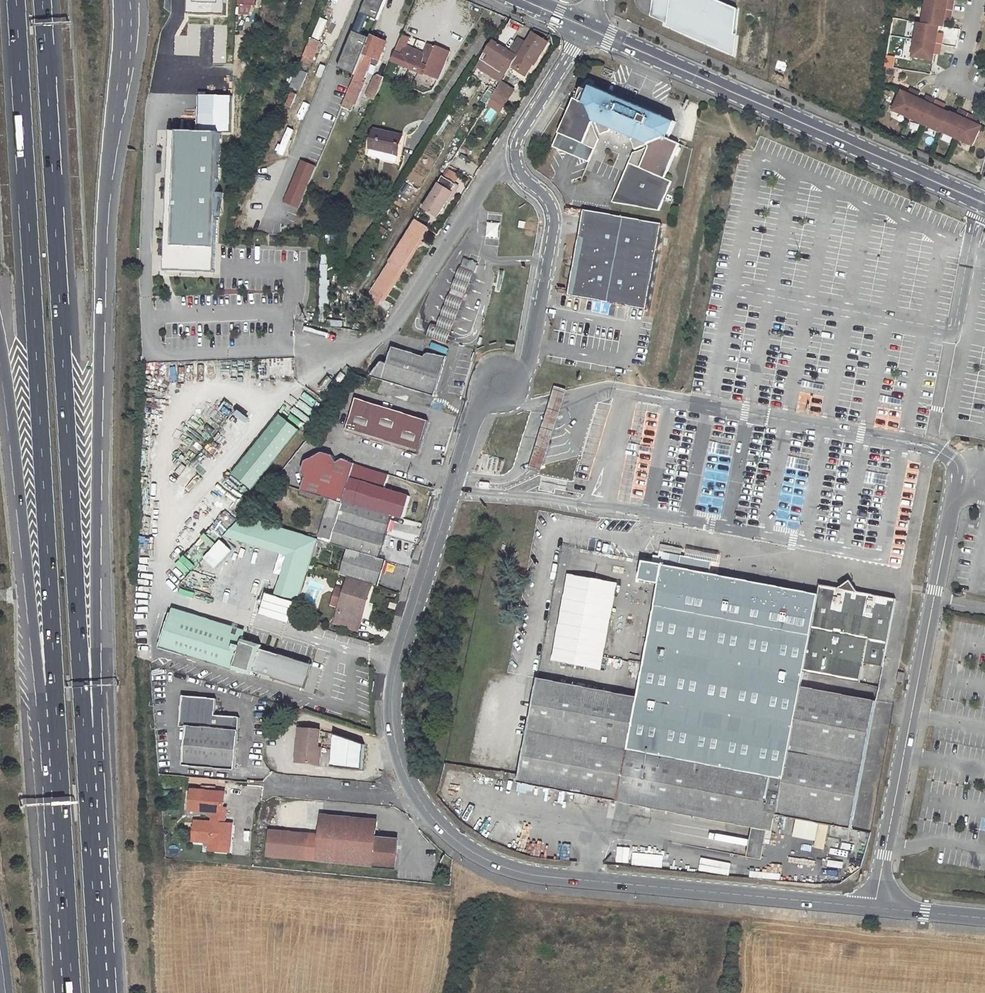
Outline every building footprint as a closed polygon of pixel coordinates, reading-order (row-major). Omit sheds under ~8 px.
[(224,0),(186,0),(186,15),(224,17),(224,0)] [(329,17),(336,0),(329,0),(323,15),(329,17)] [(361,14),(368,16),(377,20),(385,0),(366,0),(361,14)] [(647,20),(735,57),(737,4),(727,0),(650,0),(647,20)] [(926,6),(953,10),(954,3),(948,2),(949,0),(927,0),(926,6)] [(953,10),(926,6),(923,23),(940,25),(944,26),(945,20),(946,16),(952,17),(953,10)] [(353,32),(360,34),(368,16),(361,14),(353,32)] [(319,40),(327,20),(318,17),(311,37),(319,40)] [(923,23),(919,22),(916,39),(943,44),(944,37),(938,36),(939,32),(940,25),(923,23)] [(334,43),(339,25),(333,24),(328,42),(334,43)] [(534,65),(548,42),(532,33),(517,58),(511,67),(525,76),(532,64),(534,65)] [(230,34),(229,44),(239,45),(240,35),(230,34)] [(402,35),(392,61),(403,66),(418,72),(416,76),(414,81),(420,84),(424,74),(438,79),(450,51),(429,43),(425,53),(406,45),(409,38),(402,35)] [(383,52),(381,52),(386,41),(372,36),(364,53),(373,57),(380,60),(383,52)] [(311,39),(301,62),(309,66),(311,60),(312,60),(320,42),(311,39)] [(492,41),(480,60),(505,77),(511,67),(517,58),(516,57),(525,43),(519,39),(510,53),(492,41)] [(943,44),(916,39),(913,56),(934,60),(935,53),(936,50),(942,51),(943,44)] [(323,44),(319,67),(326,69),(331,46),(323,44)] [(893,68),(895,57),(886,55),(884,67),(893,68)] [(361,61),(351,57),(335,96),(345,100),(353,79),(357,70),(361,61)] [(480,60),(476,67),(501,83),(505,77),(480,60)] [(361,61),(357,70),(363,73),(367,63),(361,61)] [(299,69),(291,86),(300,90),(307,73),(299,69)] [(357,70),(353,79),(359,81),(363,73),(357,70)] [(314,73),(310,84),(316,87),(320,75),(314,73)] [(379,76),(375,88),(379,89),(383,78),(379,76)] [(345,100),(344,101),(353,105),(363,83),(359,81),(353,79),(345,100)] [(506,97),(511,89),(501,83),(496,90),(506,97)] [(585,169),(620,184),(612,203),(659,212),(672,183),(666,180),(681,145),(669,140),(676,122),(592,86),(590,92),(585,103),(577,100),(574,98),(553,147),(588,162),(585,169)] [(491,88),(483,101),(488,104),(488,103),(495,93),(496,91),(491,88)] [(582,89),(577,100),(585,103),(590,92),(582,89)] [(909,93),(903,90),(893,110),(909,117),(918,98),(921,92),(914,89),(912,95),(909,93)] [(290,108),(295,93),(289,91),(283,105),(290,108)] [(495,93),(488,103),(493,106),(500,96),(495,93)] [(164,271),(214,273),(219,132),(230,132),(231,96),(199,95),(197,131),(169,131),(164,271)] [(924,100),(918,98),(909,117),(925,125),(937,99),(930,96),(928,102),(924,100)] [(943,102),(937,99),(925,125),(940,132),(941,130),(950,112),(944,109),(940,108),(943,102)] [(233,100),(232,127),(239,127),(240,112),(246,112),(246,100),(233,100)] [(483,117),(490,121),(496,110),(489,107),(483,117)] [(956,114),(950,111),(950,112),(941,130),(957,138),(968,113),(962,110),(959,115),(956,114)] [(975,116),(968,113),(957,138),(972,145),(982,125),(975,123),(972,121),(975,116)] [(374,129),(370,148),(397,154),(402,136),(374,129)] [(299,159),(281,201),(297,208),(315,165),(299,159)] [(442,176),(423,207),(437,216),(448,200),(447,198),(448,195),(450,196),(453,193),(451,192),(452,191),(455,184),(442,177),(442,176)] [(647,310),(663,225),(584,210),(569,295),(647,310)] [(415,220),(366,298),(377,306),(381,299),(383,300),(418,244),(420,245),(422,242),(420,241),(428,229),(428,228),(426,227),(415,220)] [(497,237),(498,223),(486,221),(485,236),(497,237)] [(319,254),(320,306),(327,306),(326,254),(319,254)] [(466,259),(462,268),(476,273),(479,265),(466,259)] [(462,269),(458,279),(471,285),(475,274),(462,269)] [(458,279),(454,290),(467,295),(471,285),(458,279)] [(454,290),(451,296),(465,301),(467,295),(454,290)] [(451,296),(447,306),(461,311),(465,301),(451,296)] [(447,306),(443,317),(457,322),(461,311),(447,306)] [(443,317),(439,327),(453,332),(457,322),(443,317)] [(434,325),(429,337),(448,344),(453,332),(439,327),(434,325)] [(371,378),(382,381),(434,397),(435,398),(448,358),(431,354),(429,355),(428,356),(426,357),(393,347),(388,364),(384,363),(383,363),(381,363),(380,364),(371,378)] [(555,386),(528,470),(540,473),(566,391),(566,390),(555,386)] [(357,399),(346,432),(418,454),(428,421),(357,399)] [(234,409),(231,416),(243,423),(247,417),(234,409)] [(277,414),(230,474),(250,490),(297,429),(277,414)] [(832,443),(830,450),(843,452),(844,445),(832,443)] [(844,445),(843,452),(852,453),(853,447),(844,445)] [(301,490),(331,500),(343,503),(355,464),(355,465),(349,469),(344,459),(337,462),(334,456),(324,453),(305,462),(302,472),(305,478),(305,479),(301,490)] [(348,548),(379,558),(393,514),(403,518),(410,496),(376,486),(380,472),(355,464),(343,503),(332,540),(331,543),(348,548)] [(236,504),(225,493),(233,486),(223,475),(205,493),(226,514),(236,504)] [(331,500),(319,536),(332,540),(343,503),(331,500)] [(319,540),(243,516),(231,529),(298,550),(284,596),(300,601),(319,540)] [(179,554),(186,545),(174,535),(167,544),(179,554)] [(655,552),(653,563),(709,574),(712,562),(718,563),(719,555),(687,550),(686,558),(681,557),(682,549),(661,545),(659,553),(655,552)] [(340,607),(337,618),(359,624),(371,584),(378,585),(386,560),(379,558),(348,548),(340,574),(350,577),(345,590),(340,607)] [(653,563),(643,562),(639,580),(659,584),(638,698),(537,678),(517,783),(576,793),(574,802),(585,805),(587,796),(617,802),(619,789),(776,820),(776,814),(830,825),(828,837),(849,841),(876,701),(801,687),(803,673),(818,595),(810,593),(809,598),(796,596),(797,591),(709,574),(653,563)] [(820,585),(818,595),(803,673),(851,682),(855,661),(864,663),(883,667),(896,599),(856,592),(853,595),(842,593),(840,589),(820,585)] [(340,607),(345,590),(337,588),(332,605),(340,607)] [(628,610),(564,598),(560,621),(624,633),(628,610)] [(302,687),(309,664),(260,649),(261,645),(243,640),(244,637),(171,614),(161,646),(252,675),(253,672),(302,687)] [(309,618),(306,621),(307,622),(308,622),(308,623),(309,624),(310,624),(311,625),(312,626),(317,627),(318,623),(312,621),(309,618)] [(359,624),(337,618),(335,624),(357,631),(359,624)] [(623,636),(571,626),(567,649),(619,659),(623,636)] [(855,661),(851,682),(860,683),(864,663),(855,661)] [(899,672),(897,682),(903,683),(905,673),(899,672)] [(187,727),(184,764),(235,769),(239,731),(240,717),(215,715),(217,699),(183,696),(180,727),(187,727)] [(322,749),(319,749),(321,730),(300,728),(296,761),(321,764),(322,749)] [(365,744),(335,734),(333,767),(363,770),(365,744)] [(192,789),(190,810),(213,812),(223,813),(223,808),(225,792),(192,789)] [(619,789),(617,802),(753,828),(747,857),(762,860),(767,830),(773,831),(776,820),(619,789)] [(213,812),(212,822),(225,823),(227,809),(227,808),(223,808),(223,813),(213,812)] [(270,831),(268,856),(395,868),(398,840),(375,838),(377,821),(322,816),(320,835),(270,831)] [(196,820),(194,841),(214,842),(218,842),(217,850),(227,851),(228,840),(226,839),(226,833),(231,833),(232,824),(225,823),(212,822),(196,820)] [(642,859),(641,868),(671,871),(672,862),(642,859)]
